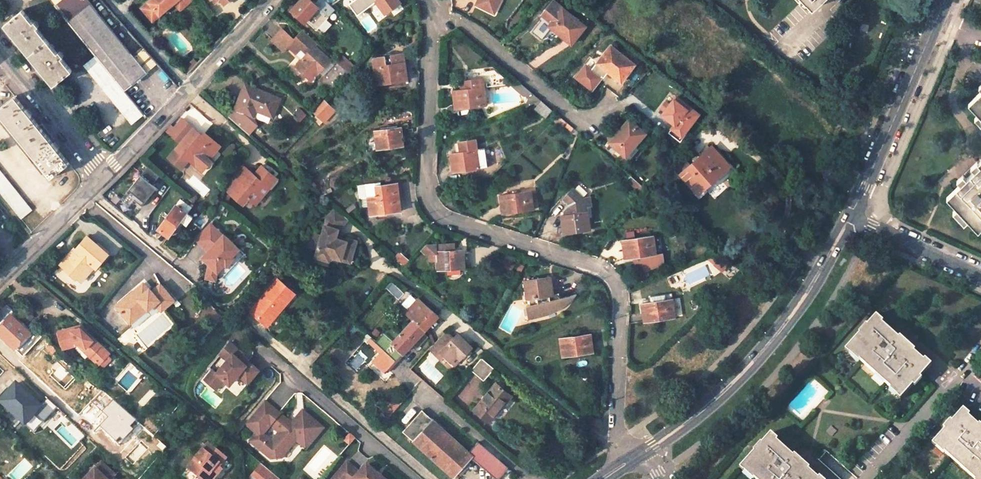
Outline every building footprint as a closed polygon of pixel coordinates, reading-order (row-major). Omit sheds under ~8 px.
[(96,56),(125,90),(148,71),(89,0),(49,0),(96,56)] [(143,7),(154,19),(175,1),(181,8),(190,0),(150,0),(143,7)] [(337,9),(327,0),(317,0),(315,3),(312,0),(300,0),(299,1),(291,8),(294,11),(305,22),(307,20),(317,29),(337,9)] [(354,1),(350,4),(358,15),(377,1),(386,13),(401,2),(399,0),(354,0),(354,1)] [(477,3),(492,10),(497,0),(478,0),(477,3)] [(495,12),(501,0),(497,0),(492,10),(495,12)] [(542,39),(550,28),(563,38),(565,37),(572,43),(585,26),(562,8),(563,7),(553,0),(541,15),(543,16),(532,31),(542,39)] [(36,20),(34,22),(23,10),(5,24),(54,85),(72,70),(63,58),(65,56),(60,51),(58,52),(38,27),(40,25),(36,20)] [(273,39),(284,50),(290,44),(298,52),(301,49),(307,55),(297,66),(312,79),(333,56),(303,29),(295,38),(283,28),(273,39)] [(636,63),(612,44),(593,68),(588,64),(578,75),(593,87),(604,74),(605,76),(610,70),(622,80),(636,63)] [(375,66),(405,61),(405,56),(401,53),(392,54),(392,58),(387,59),(386,55),(377,57),(374,61),(375,66)] [(143,112),(125,90),(96,56),(85,65),(132,121),(143,112)] [(350,71),(338,60),(320,80),(331,90),(350,71)] [(375,66),(377,84),(408,79),(405,61),(375,66)] [(462,89),(452,90),(454,109),(487,104),(483,78),(465,81),(466,88),(462,89)] [(535,101),(540,99),(520,82),(511,83),(524,94),(526,93),(535,101)] [(245,83),(235,108),(229,116),(249,133),(257,123),(254,115),(257,109),(274,115),(281,97),(245,83)] [(966,101),(980,117),(980,88),(966,101)] [(52,177),(70,162),(16,96),(0,109),(0,113),(52,177)] [(697,113),(675,96),(668,104),(664,101),(660,107),(664,110),(661,113),(673,124),(666,132),(676,140),(697,113)] [(326,101),(316,111),(325,121),(335,110),(326,101)] [(542,101),(539,105),(548,113),(552,109),(542,101)] [(548,113),(539,105),(536,108),(546,116),(548,113)] [(559,114),(555,118),(562,124),(565,120),(559,114)] [(636,143),(646,132),(627,116),(609,139),(625,153),(634,141),(636,143)] [(185,138),(193,128),(182,119),(174,128),(185,138)] [(183,170),(191,160),(204,171),(212,162),(210,160),(221,147),(205,134),(201,138),(199,136),(200,134),(193,128),(185,138),(174,128),(170,125),(165,130),(181,143),(168,157),(183,170)] [(402,127),(375,131),(378,148),(404,144),(402,127)] [(486,165),(483,148),(477,149),(475,138),(459,141),(460,151),(449,153),(451,171),(486,165)] [(710,147),(679,173),(696,192),(727,166),(710,147)] [(980,226),(980,157),(976,161),(979,165),(966,177),(946,195),(977,230),(980,226)] [(242,162),(233,175),(243,184),(254,173),(242,162)] [(308,175),(295,164),(289,167),(302,178),(308,175)] [(160,175),(149,165),(126,191),(134,198),(142,205),(157,187),(153,183),(160,175)] [(258,177),(267,168),(263,166),(255,174),(258,177)] [(22,219),(34,209),(0,168),(0,193),(22,219)] [(270,183),(275,176),(267,168),(258,177),(255,174),(254,173),(243,184),(233,175),(225,188),(244,205),(250,199),(256,204),(270,190),(270,183)] [(270,183),(270,190),(279,180),(275,176),(270,183)] [(638,181),(635,185),(644,192),(648,189),(643,185),(638,181)] [(367,190),(368,195),(371,214),(401,210),(397,182),(376,185),(367,190)] [(567,214),(562,215),(564,233),(590,229),(589,216),(592,216),(589,197),(583,198),(574,189),(564,200),(570,205),(567,209),(567,214)] [(648,189),(644,192),(660,206),(663,202),(648,189)] [(500,195),(502,212),(533,208),(531,190),(500,195)] [(126,191),(121,197),(129,204),(134,198),(126,191)] [(190,192),(187,196),(193,201),(196,197),(190,192)] [(192,218),(187,214),(192,207),(181,199),(158,228),(169,236),(181,221),(187,225),(192,218)] [(316,257),(329,262),(330,257),(342,261),(343,256),(351,258),(357,242),(348,239),(347,242),(337,238),(339,231),(348,219),(335,209),(327,219),(322,238),(313,235),(309,247),(318,250),(316,257)] [(223,235),(211,224),(196,240),(206,249),(208,247),(210,250),(209,251),(202,258),(209,264),(205,278),(215,281),(217,272),(225,264),(227,266),(234,258),(232,257),(239,249),(224,235),(223,235)] [(622,240),(624,258),(652,254),(649,236),(622,240)] [(77,251),(72,256),(69,254),(61,263),(68,269),(66,270),(73,276),(74,274),(81,279),(92,266),(95,268),(107,253),(88,238),(77,251)] [(443,241),(425,243),(420,248),(424,251),(427,251),(428,258),(435,258),(435,248),(443,247),(443,241)] [(443,247),(435,248),(436,266),(463,265),(462,247),(443,247)] [(718,248),(712,251),(723,259),(726,255),(718,248)] [(525,280),(527,298),(529,297),(530,303),(527,304),(529,317),(533,317),(538,316),(543,315),(550,312),(557,308),(560,305),(564,304),(577,297),(560,298),(559,293),(553,294),(551,276),(525,280)] [(278,281),(252,313),(268,327),(282,311),(280,309),(293,294),(278,281)] [(141,296),(150,288),(144,282),(135,290),(141,296)] [(150,288),(141,296),(135,290),(117,307),(126,317),(135,310),(138,314),(147,306),(148,308),(155,302),(162,309),(173,299),(159,285),(152,291),(150,288)] [(413,317),(425,327),(437,313),(417,296),(405,310),(413,317)] [(642,304),(644,322),(675,318),(673,299),(666,300),(652,302),(642,304)] [(25,356),(42,336),(31,327),(29,330),(14,317),(17,314),(8,306),(0,314),(0,323),(2,325),(0,327),(0,334),(25,356)] [(130,321),(138,314),(135,310),(126,317),(130,321)] [(871,371),(880,380),(886,385),(885,386),(896,396),(900,392),(909,381),(911,383),(918,375),(916,373),(927,361),(921,355),(919,356),(909,348),(910,346),(899,336),(896,334),(894,335),(878,320),(879,319),(872,313),(863,323),(862,322),(854,331),(855,331),(843,344),(839,349),(852,360),(855,358),(871,371)] [(386,372),(391,366),(412,342),(417,345),(426,335),(422,331),(425,327),(413,317),(400,333),(390,324),(375,342),(373,343),(381,350),(380,352),(375,357),(382,363),(379,366),(386,372)] [(111,354),(80,325),(58,331),(64,349),(78,345),(99,365),(101,364),(108,356),(111,354)] [(590,333),(559,337),(562,356),(593,352),(590,333)] [(457,363),(469,349),(454,336),(450,341),(442,334),(426,351),(437,361),(439,358),(448,366),(453,360),(457,363)] [(375,342),(371,338),(368,341),(380,352),(381,350),(373,343),(375,342)] [(248,383),(259,370),(247,360),(245,362),(242,361),(240,359),(244,354),(230,343),(221,354),(228,360),(217,373),(213,370),(205,380),(216,390),(224,380),(229,384),(238,374),(248,383)] [(47,347),(54,353),(57,350),(51,344),(47,347)] [(104,367),(112,360),(108,356),(101,364),(104,367)] [(471,369),(484,380),(495,368),(482,357),(471,369)] [(451,369),(457,363),(453,360),(448,366),(451,369)] [(500,385),(497,383),(474,410),(490,422),(512,396),(504,388),(506,385),(502,382),(500,385)] [(17,383),(0,402),(24,424),(37,410),(41,405),(17,383)] [(47,398),(41,405),(37,410),(46,418),(56,407),(47,398)] [(139,423),(113,400),(103,410),(110,417),(101,427),(119,444),(139,423)] [(264,402),(245,425),(258,436),(253,441),(261,448),(259,450),(272,460),(282,460),(297,441),(306,449),(323,429),(303,412),(292,425),(289,428),(284,423),(286,420),(264,402)] [(980,422),(979,424),(969,415),(970,414),(964,408),(954,418),(957,420),(949,429),(947,426),(936,438),(947,449),(945,452),(950,456),(954,453),(964,461),(960,465),(976,478),(978,476),(980,478),(980,423),(980,422)] [(453,477),(471,457),(497,478),(499,478),(508,468),(478,442),(469,452),(422,410),(403,431),(453,477)] [(816,475),(815,476),(805,468),(796,460),(794,463),(787,457),(790,455),(773,440),(774,439),(767,432),(758,443),(761,445),(753,454),(751,452),(739,463),(752,475),(751,477),(753,478),(821,478),(816,475)] [(259,450),(261,448),(253,441),(252,441),(251,442),(259,450)] [(758,443),(757,442),(750,451),(751,452),(753,454),(761,445),(758,443)] [(201,478),(208,478),(212,474),(216,477),(222,469),(220,467),(227,458),(209,443),(188,467),(201,478)] [(796,460),(805,468),(806,466),(794,456),(791,453),(790,455),(787,457),(794,463),(796,460)] [(116,474),(102,461),(85,478),(111,478),(116,474)] [(262,462),(252,474),(258,478),(273,478),(277,474),(262,462)] [(374,474),(376,472),(367,465),(360,473),(347,462),(333,478),(383,478),(381,477),(378,478),(374,474)] [(739,463),(735,467),(747,478),(748,478),(751,477),(752,475),(739,463)]
